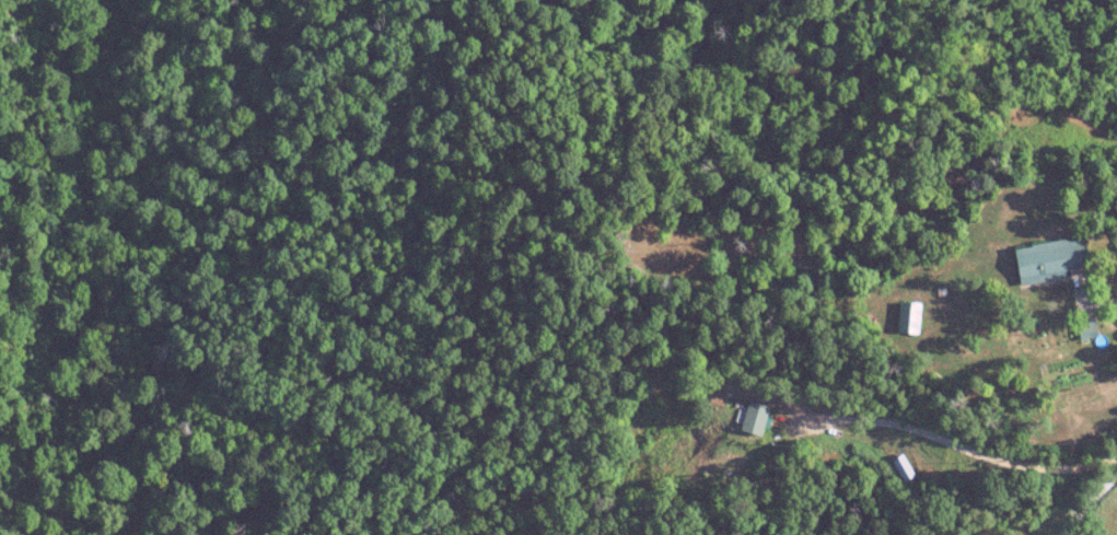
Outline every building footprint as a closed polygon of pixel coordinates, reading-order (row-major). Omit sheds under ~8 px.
[(1067,280),(1066,271),(1087,269),(1084,240),(1016,247),(1021,286),(1067,280)] [(763,438),(771,407),(748,402),(741,431),(763,438)] [(915,477),(904,454),(893,460),(903,481),(915,477)]
